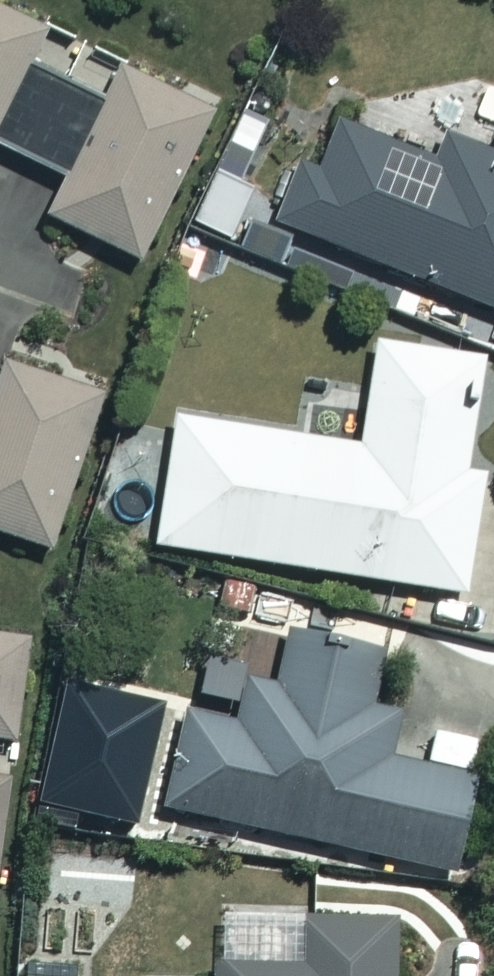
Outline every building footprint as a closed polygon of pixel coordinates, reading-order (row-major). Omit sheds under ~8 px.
[(0,12),(0,154),(58,183),(41,216),(135,262),(208,113),(116,68),(99,102),(21,64),(37,30),(0,12)] [(339,123),(321,168),(310,163),(281,235),(493,320),(493,157),(493,158),(442,137),(433,161),(339,123)] [(249,193),(213,174),(188,223),(225,241),(249,193)] [(0,299),(0,541),(45,556),(99,393),(4,361),(22,306),(0,299)] [(480,360),(374,343),(358,444),(173,414),(151,549),(459,599),(480,471),(463,468),(480,360)] [(370,709),(375,688),(361,685),(368,653),(283,634),(271,683),(242,676),(231,722),(180,710),(158,806),(448,873),(470,777),(383,757),(393,714),(370,709)] [(14,743),(29,640),(0,636),(0,740),(14,743)] [(10,774),(0,772),(0,838),(10,774)] [(301,915),(301,966),(212,966),(212,975),(394,975),(394,915),(301,915)]
